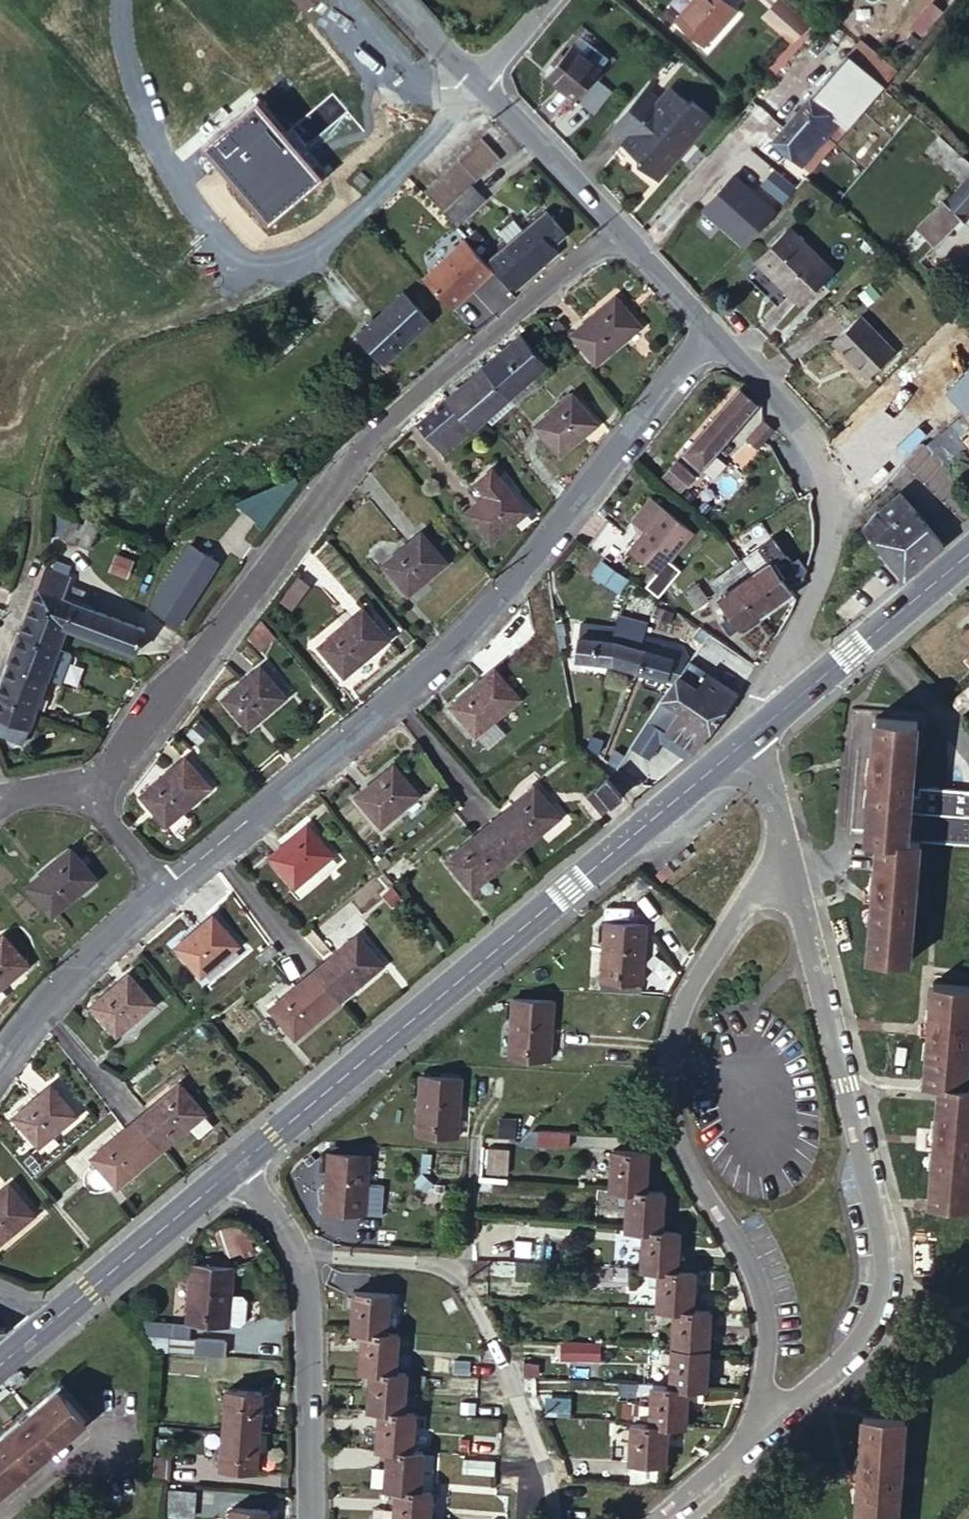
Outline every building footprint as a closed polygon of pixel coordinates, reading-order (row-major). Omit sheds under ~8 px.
[(678,15),(705,41),(741,0),(692,0),(678,15)] [(756,12),(795,48),(815,27),(786,0),(767,0),(756,12)] [(574,44),(551,75),(580,98),(604,65),(574,44)] [(844,50),(772,136),(790,151),(810,167),(862,105),(864,106),(884,83),(844,50)] [(294,83),(294,81),(294,78),(293,76),(290,75),(288,74),(285,75),(283,77),(282,79),(282,82),(283,84),(285,86),(287,87),(290,86),(292,85),(294,83)] [(644,83),(648,86),(655,78),(651,75),(644,83)] [(644,83),(614,117),(622,124),(629,131),(624,137),(639,150),(640,156),(657,172),(673,156),(672,148),(685,134),(683,132),(693,121),(698,124),(710,112),(693,96),(686,96),(672,83),(660,96),(648,86),(644,83)] [(259,99),(205,145),(270,222),(324,176),(259,99)] [(488,138),(428,190),(461,226),(492,198),(479,182),(507,158),(488,138)] [(736,173),(703,211),(744,248),(796,189),(774,170),(756,190),(736,173)] [(968,207),(968,171),(951,190),(904,240),(915,251),(930,234),(937,241),(968,207)] [(570,228),(552,206),(494,255),(519,283),(562,246),(557,240),(570,228)] [(791,221),(759,252),(798,293),(831,262),(791,221)] [(427,276),(456,307),(498,268),(486,255),(470,237),(427,276)] [(433,317),(409,290),(362,332),(387,359),(433,317)] [(645,324),(619,293),(578,329),(604,359),(645,324)] [(860,308),(834,333),(868,369),(893,344),(860,308)] [(559,333),(541,313),(528,323),(546,344),(559,333)] [(526,333),(506,350),(531,378),(533,376),(550,360),(526,333)] [(506,350),(488,365),(513,393),(531,378),(506,350)] [(550,360),(533,376),(537,382),(547,373),(552,364),(550,360)] [(488,365),(469,381),(495,409),(513,393),(488,365)] [(968,384),(968,365),(947,384),(957,396),(968,384)] [(452,396),(476,425),(491,412),(495,409),(469,381),(452,396)] [(714,415),(735,433),(763,402),(742,384),(714,415)] [(968,407),(968,384),(957,396),(967,408),(968,407)] [(602,419),(578,390),(541,420),(566,449),(602,419)] [(452,396),(423,421),(449,449),(476,425),(452,396)] [(714,415),(688,444),(685,448),(705,466),(735,433),(714,415)] [(958,415),(949,422),(957,432),(966,425),(958,415)] [(777,425),(769,418),(753,436),(761,443),(777,425)] [(949,422),(942,429),(947,433),(933,446),(949,462),(963,450),(951,437),(957,432),(949,422)] [(966,425),(957,432),(951,437),(963,450),(968,456),(968,422),(966,425)] [(947,433),(942,429),(928,441),(933,446),(947,433)] [(968,513),(968,482),(949,462),(933,446),(928,441),(924,438),(904,458),(963,518),(968,513)] [(700,473),(685,460),(670,474),(687,489),(700,473)] [(495,490),(507,479),(497,467),(484,478),(495,490)] [(244,502),(272,525),(305,479),(301,475),(244,502)] [(533,509),(507,479),(495,490),(470,510),(496,540),(533,509)] [(866,524),(906,571),(942,541),(940,538),(898,490),(876,508),(866,524)] [(667,569),(700,528),(658,494),(640,517),(653,527),(638,546),(667,569)] [(103,521),(92,517),(90,520),(74,514),(66,531),(94,543),(103,521)] [(612,518),(593,545),(609,556),(621,564),(623,566),(642,537),(612,518)] [(778,534),(807,575),(819,567),(791,526),(778,534)] [(450,559),(426,531),(390,562),(414,589),(450,559)] [(755,589),(769,608),(807,581),(805,577),(807,575),(778,534),(750,555),(749,555),(766,580),(755,589)] [(215,570),(189,553),(163,592),(169,596),(162,609),(183,621),(215,570)] [(736,609),(745,622),(746,624),(769,608),(755,589),(766,580),(749,555),(716,580),(732,604),(736,609)] [(56,556),(51,567),(72,574),(75,563),(56,556)] [(600,571),(624,589),(633,576),(608,559),(600,571)] [(72,574),(51,567),(49,566),(42,584),(68,594),(73,582),(75,576),(72,574)] [(315,584),(304,575),(286,598),(298,606),(315,584)] [(714,597),(702,579),(688,589),(700,606),(714,597)] [(68,594),(81,599),(95,604),(100,592),(73,582),(68,594)] [(68,594),(42,584),(36,600),(75,615),(81,599),(68,594)] [(72,623),(99,634),(107,609),(99,606),(95,604),(81,599),(75,615),(72,623)] [(63,646),(72,623),(75,615),(36,600),(25,632),(63,646)] [(727,608),(731,613),(736,609),(732,604),(727,608)] [(394,637),(369,607),(324,646),(349,675),(394,637)] [(99,634),(141,650),(149,625),(107,609),(99,634)] [(735,629),(745,622),(736,609),(731,613),(726,616),(735,629)] [(622,625),(586,620),(585,632),(620,637),(652,647),(670,655),(675,642),(647,632),(622,625)] [(268,647),(279,635),(268,622),(255,635),(268,647)] [(15,660),(53,675),(63,646),(25,632),(15,660)] [(620,637),(585,632),(582,655),(617,661),(620,637)] [(620,637),(617,661),(644,669),(652,647),(620,637)] [(53,675),(68,681),(80,653),(63,646),(53,675)] [(652,647),(644,669),(670,679),(677,658),(670,655),(652,647)] [(703,747),(744,689),(696,655),(663,700),(680,712),(672,725),(703,747)] [(3,693),(41,707),(53,675),(15,660),(3,693)] [(526,694),(501,663),(458,700),(483,730),(501,715),(526,694)] [(290,695),(266,665),(229,695),(253,725),(290,695)] [(959,700),(968,711),(968,692),(959,700)] [(41,707),(3,693),(0,701),(0,729),(2,730),(22,737),(29,739),(41,707)] [(680,712),(663,700),(656,713),(672,725),(680,712)] [(693,755),(703,747),(672,725),(656,713),(641,739),(658,752),(669,738),(693,755)] [(916,841),(922,788),(929,719),(884,714),(870,836),(877,837),(916,841)] [(501,715),(483,730),(494,743),(512,728),(501,715)] [(19,742),(22,737),(2,730),(0,735),(19,742)] [(218,788),(192,756),(146,793),(173,825),(218,788)] [(424,792),(400,762),(363,793),(387,822),(424,792)] [(628,789),(613,773),(594,790),(608,806),(628,789)] [(498,819),(522,849),(566,812),(541,782),(509,808),(498,819)] [(922,788),(916,841),(925,841),(968,846),(968,792),(922,788)] [(478,887),(522,849),(498,819),(485,829),(453,856),(478,887)] [(338,849),(314,820),(276,850),(301,881),(338,849)] [(925,841),(916,841),(877,837),(865,957),(912,961),(925,841)] [(102,877),(77,847),(33,882),(59,912),(102,877)] [(679,871),(673,864),(662,873),(668,880),(679,871)] [(243,941),(219,912),(182,943),(207,972),(243,941)] [(609,916),(604,975),(623,976),(643,978),(648,919),(609,916)] [(9,931),(0,939),(0,987),(33,960),(9,931)] [(331,958),(319,968),(345,999),(389,961),(364,931),(331,958)] [(345,999),(319,968),(308,977),(276,1004),(302,1035),(345,999)] [(158,1000),(134,971),(99,1001),(123,1030),(158,1000)] [(623,976),(604,975),(603,984),(622,986),(623,976)] [(623,976),(622,986),(642,987),(643,978),(623,976)] [(968,1082),(968,983),(939,980),(928,1079),(944,1080),(968,1082)] [(557,996),(518,994),(513,1052),(552,1055),(557,996)] [(463,1074),(425,1073),(420,1131),(459,1134),(463,1074)] [(193,1124),(208,1111),(211,1109),(186,1078),(141,1116),(167,1146),(193,1124)] [(944,1080),(932,1199),(968,1203),(968,1082),(944,1080)] [(82,1111),(58,1083),(21,1112),(46,1141),(82,1111)] [(217,1121),(208,1111),(193,1124),(202,1134),(217,1121)] [(124,1183),(167,1146),(141,1116),(130,1125),(99,1153),(105,1160),(121,1180),(124,1183)] [(572,1128),(544,1126),(542,1142),(571,1145),(572,1128)] [(506,1173),(508,1146),(485,1144),(483,1172),(506,1173)] [(371,1151),(332,1148),(328,1208),(367,1211),(371,1151)] [(619,1153),(617,1186),(634,1187),(651,1187),(653,1155),(619,1153)] [(112,1188),(121,1180),(105,1160),(95,1169),(92,1178),(97,1183),(108,1184),(112,1188)] [(16,1181),(0,1194),(0,1238),(3,1241),(40,1210),(16,1181)] [(666,1228),(668,1188),(651,1187),(634,1187),(631,1226),(648,1227),(666,1229),(666,1228)] [(243,1219),(219,1227),(229,1255),(252,1247),(243,1219)] [(683,1229),(666,1228),(666,1229),(648,1227),(646,1266),(661,1267),(681,1268),(683,1229)] [(235,1262),(197,1259),(191,1318),(230,1321),(230,1320),(243,1321),(247,1317),(249,1296),(245,1291),(232,1290),(235,1262)] [(698,1269),(681,1268),(661,1267),(658,1305),(677,1306),(695,1307),(698,1269)] [(357,1288),(354,1328),(363,1328),(389,1330),(392,1291),(357,1288)] [(709,1347),(712,1308),(695,1307),(677,1306),(674,1345),(709,1347)] [(0,1319),(0,1335),(13,1324),(0,1319)] [(395,1368),(397,1330),(389,1330),(363,1328),(360,1365),(371,1366),(395,1368)] [(178,1334),(148,1331),(160,1346),(177,1347),(178,1334)] [(200,1336),(178,1334),(177,1347),(200,1349),(228,1352),(229,1339),(200,1336)] [(605,1341),(568,1339),(566,1358),(604,1362),(605,1341)] [(707,1387),(709,1347),(674,1345),(671,1385),(690,1386),(707,1387)] [(424,1370),(437,1371),(478,1374),(479,1360),(424,1356),(424,1370)] [(408,1369),(395,1368),(371,1366),(368,1406),(379,1407),(404,1410),(408,1369)] [(481,1389),(482,1374),(478,1374),(437,1371),(437,1386),(481,1389)] [(227,1421),(262,1425),(266,1387),(231,1384),(227,1421)] [(671,1385),(654,1384),(650,1421),(670,1423),(687,1424),(690,1386),(671,1385)] [(61,1385),(0,1433),(0,1481),(84,1414),(61,1385)] [(620,1400),(618,1419),(635,1420),(647,1421),(648,1402),(620,1400)] [(376,1445),(388,1446),(413,1448),(416,1410),(404,1410),(379,1407),(376,1445)] [(865,1414),(857,1518),(898,1518),(905,1416),(865,1414)] [(670,1423),(650,1421),(647,1421),(635,1420),(634,1457),(667,1461),(670,1423)] [(258,1464),(262,1425),(227,1421),(223,1461),(258,1464)] [(466,1451),(503,1454),(504,1440),(467,1437),(466,1451)] [(386,1482),(396,1483),(421,1485),(425,1448),(413,1448),(388,1446),(386,1482)] [(634,1457),(632,1480),(666,1482),(667,1461),(634,1457)] [(217,1483),(200,1481),(199,1495),(216,1497),(217,1483)] [(394,1518),(431,1518),(433,1486),(421,1485),(396,1483),(394,1518)] [(166,1486),(165,1515),(194,1516),(196,1487),(166,1486)] [(269,1501),(234,1498),(232,1518),(267,1518),(269,1501)]
